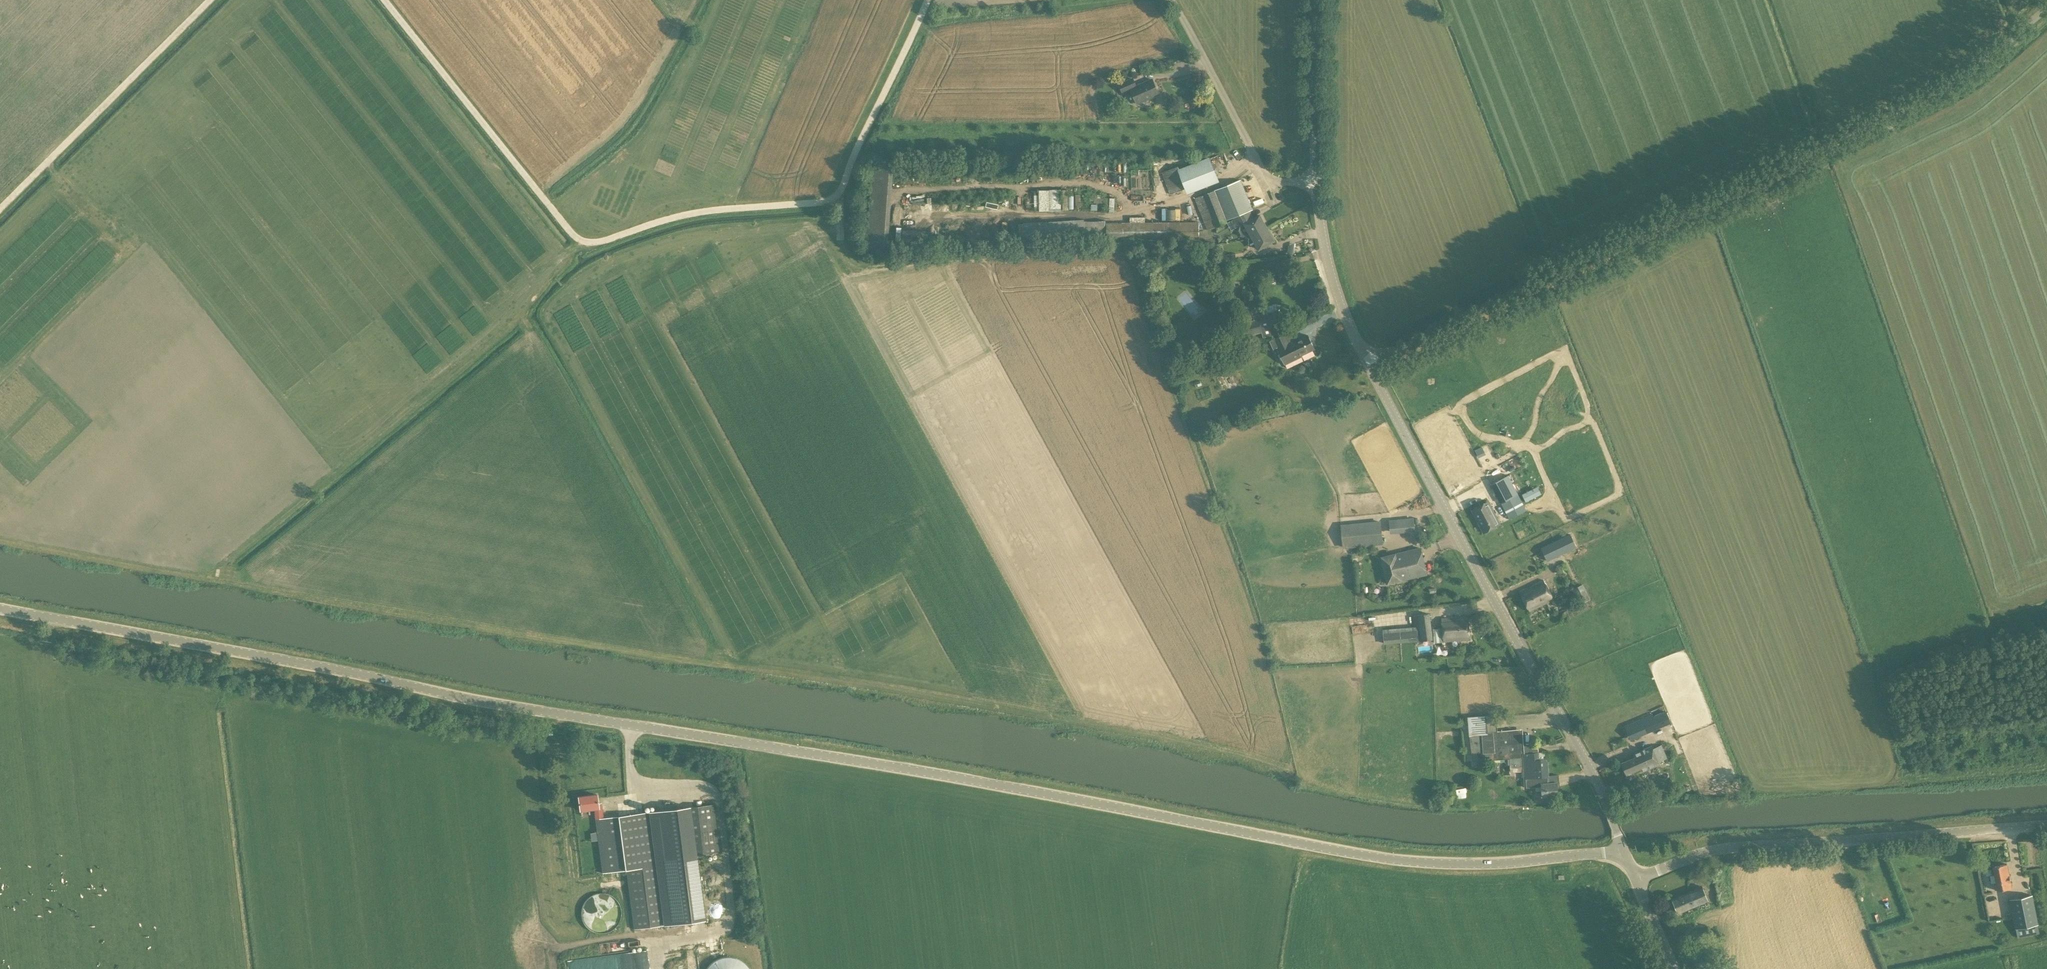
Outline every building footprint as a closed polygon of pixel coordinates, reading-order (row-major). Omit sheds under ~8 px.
[(1130,89),(1136,103),(1158,94),(1152,79),(1135,86),(1132,78),(1118,84),(1122,92),(1130,89)] [(1220,181),(1210,156),(1178,168),(1178,166),(1161,172),(1169,194),(1185,188),(1187,193),(1220,181)] [(1223,220),(1232,216),(1249,210),(1251,209),(1240,180),(1194,198),(1207,231),(1224,224),(1223,220)] [(1066,188),(1034,188),(1034,210),(1072,209),(1072,194),(1066,194),(1066,188)] [(1090,196),(1090,210),(1107,210),(1107,197),(1090,196)] [(1187,200),(1189,210),(1196,208),(1194,199),(1187,200)] [(1241,238),(1246,239),(1267,228),(1259,215),(1254,218),(1249,210),(1232,216),(1239,230),(1238,233),(1241,238)] [(1107,225),(1107,242),(1199,241),(1199,224),(1107,225)] [(1274,240),(1267,228),(1246,239),(1248,243),(1253,240),(1258,249),(1274,240)] [(1223,263),(1236,261),(1235,255),(1223,257),(1223,263)] [(1263,337),(1273,334),(1284,331),(1278,310),(1267,313),(1266,312),(1253,315),(1254,320),(1239,324),(1243,337),(1262,332),(1263,337)] [(1275,355),(1279,353),(1284,364),(1302,356),(1301,355),(1315,349),(1308,335),(1288,345),(1284,337),(1270,344),(1275,355)] [(1509,520),(1527,510),(1508,475),(1490,484),(1509,520)] [(1468,504),(1482,532),(1501,523),(1486,495),(1468,504)] [(1414,517),(1389,519),(1390,532),(1415,530),(1414,517)] [(1341,526),(1343,547),(1382,543),(1380,522),(1341,526)] [(1547,561),(1576,547),(1570,533),(1541,548),(1547,561)] [(1381,557),(1388,583),(1427,574),(1420,548),(1381,557)] [(1544,579),(1519,591),(1529,612),(1554,600),(1544,579)] [(1580,604),(1590,599),(1583,584),(1577,587),(1580,595),(1576,597),(1580,604)] [(1383,629),(1384,644),(1416,641),(1416,642),(1432,641),(1429,613),(1414,614),(1415,626),(1383,629)] [(1434,642),(1444,641),(1469,639),(1467,616),(1442,618),(1443,627),(1433,628),(1434,642)] [(1625,725),(1627,732),(1630,738),(1631,738),(1639,734),(1658,726),(1652,713),(1640,719),(1627,724),(1625,725)] [(1524,778),(1541,777),(1549,776),(1548,759),(1540,760),(1539,752),(1524,754),(1522,728),(1486,731),(1485,715),(1468,717),(1473,761),(1509,759),(1510,767),(1523,766),(1524,778)] [(1661,744),(1653,748),(1652,746),(1634,753),(1635,757),(1622,763),(1627,774),(1640,768),(1642,772),(1660,764),(1659,761),(1667,758),(1661,744)] [(1541,777),(1524,778),(1525,787),(1541,786),(1542,796),(1558,795),(1556,782),(1541,783),(1541,777)] [(1466,797),(1465,787),(1454,788),(1454,798),(1466,797)] [(597,794),(579,797),(580,810),(594,808),(597,832),(603,873),(626,870),(633,929),(665,925),(651,811),(603,818),(602,802),(598,803),(597,794)] [(713,803),(690,806),(696,854),(719,851),(713,803)] [(690,806),(651,811),(665,925),(691,921),(682,856),(694,854),(696,854),(690,807),(690,806)] [(1995,890),(1997,889),(1998,891),(2012,888),(2007,863),(1993,866),(1996,883),(1993,883),(1995,890)] [(1702,886),(1672,898),(1678,913),(1708,900),(1702,886)] [(616,931),(618,895),(588,894),(586,929),(616,931)] [(2037,924),(2038,924),(2032,894),(2009,899),(2015,929),(2017,938),(2039,934),(2037,924)] [(735,927),(733,945),(741,946),(744,929),(735,927)] [(568,958),(570,968),(649,968),(647,950),(568,958)] [(713,961),(712,962),(711,962),(711,963),(710,963),(710,964),(709,964),(709,965),(708,966),(707,967),(707,968),(706,968),(749,968),(748,968),(748,967),(747,966),(747,965),(746,965),(746,964),(745,964),(745,963),(744,963),(744,962),(743,962),(742,962),(742,961),(741,961),(741,960),(740,960),(739,959),(738,959),(737,959),(737,958),(736,958),(735,958),(734,958),(734,957),(733,957),(732,957),(731,957),(730,957),(729,957),(728,957),(727,957),(726,957),(725,957),(724,957),(723,957),(722,957),(721,957),(721,958),(720,958),(719,958),(718,958),(718,959),(717,959),(716,959),(715,960),(714,960),(713,961)]
